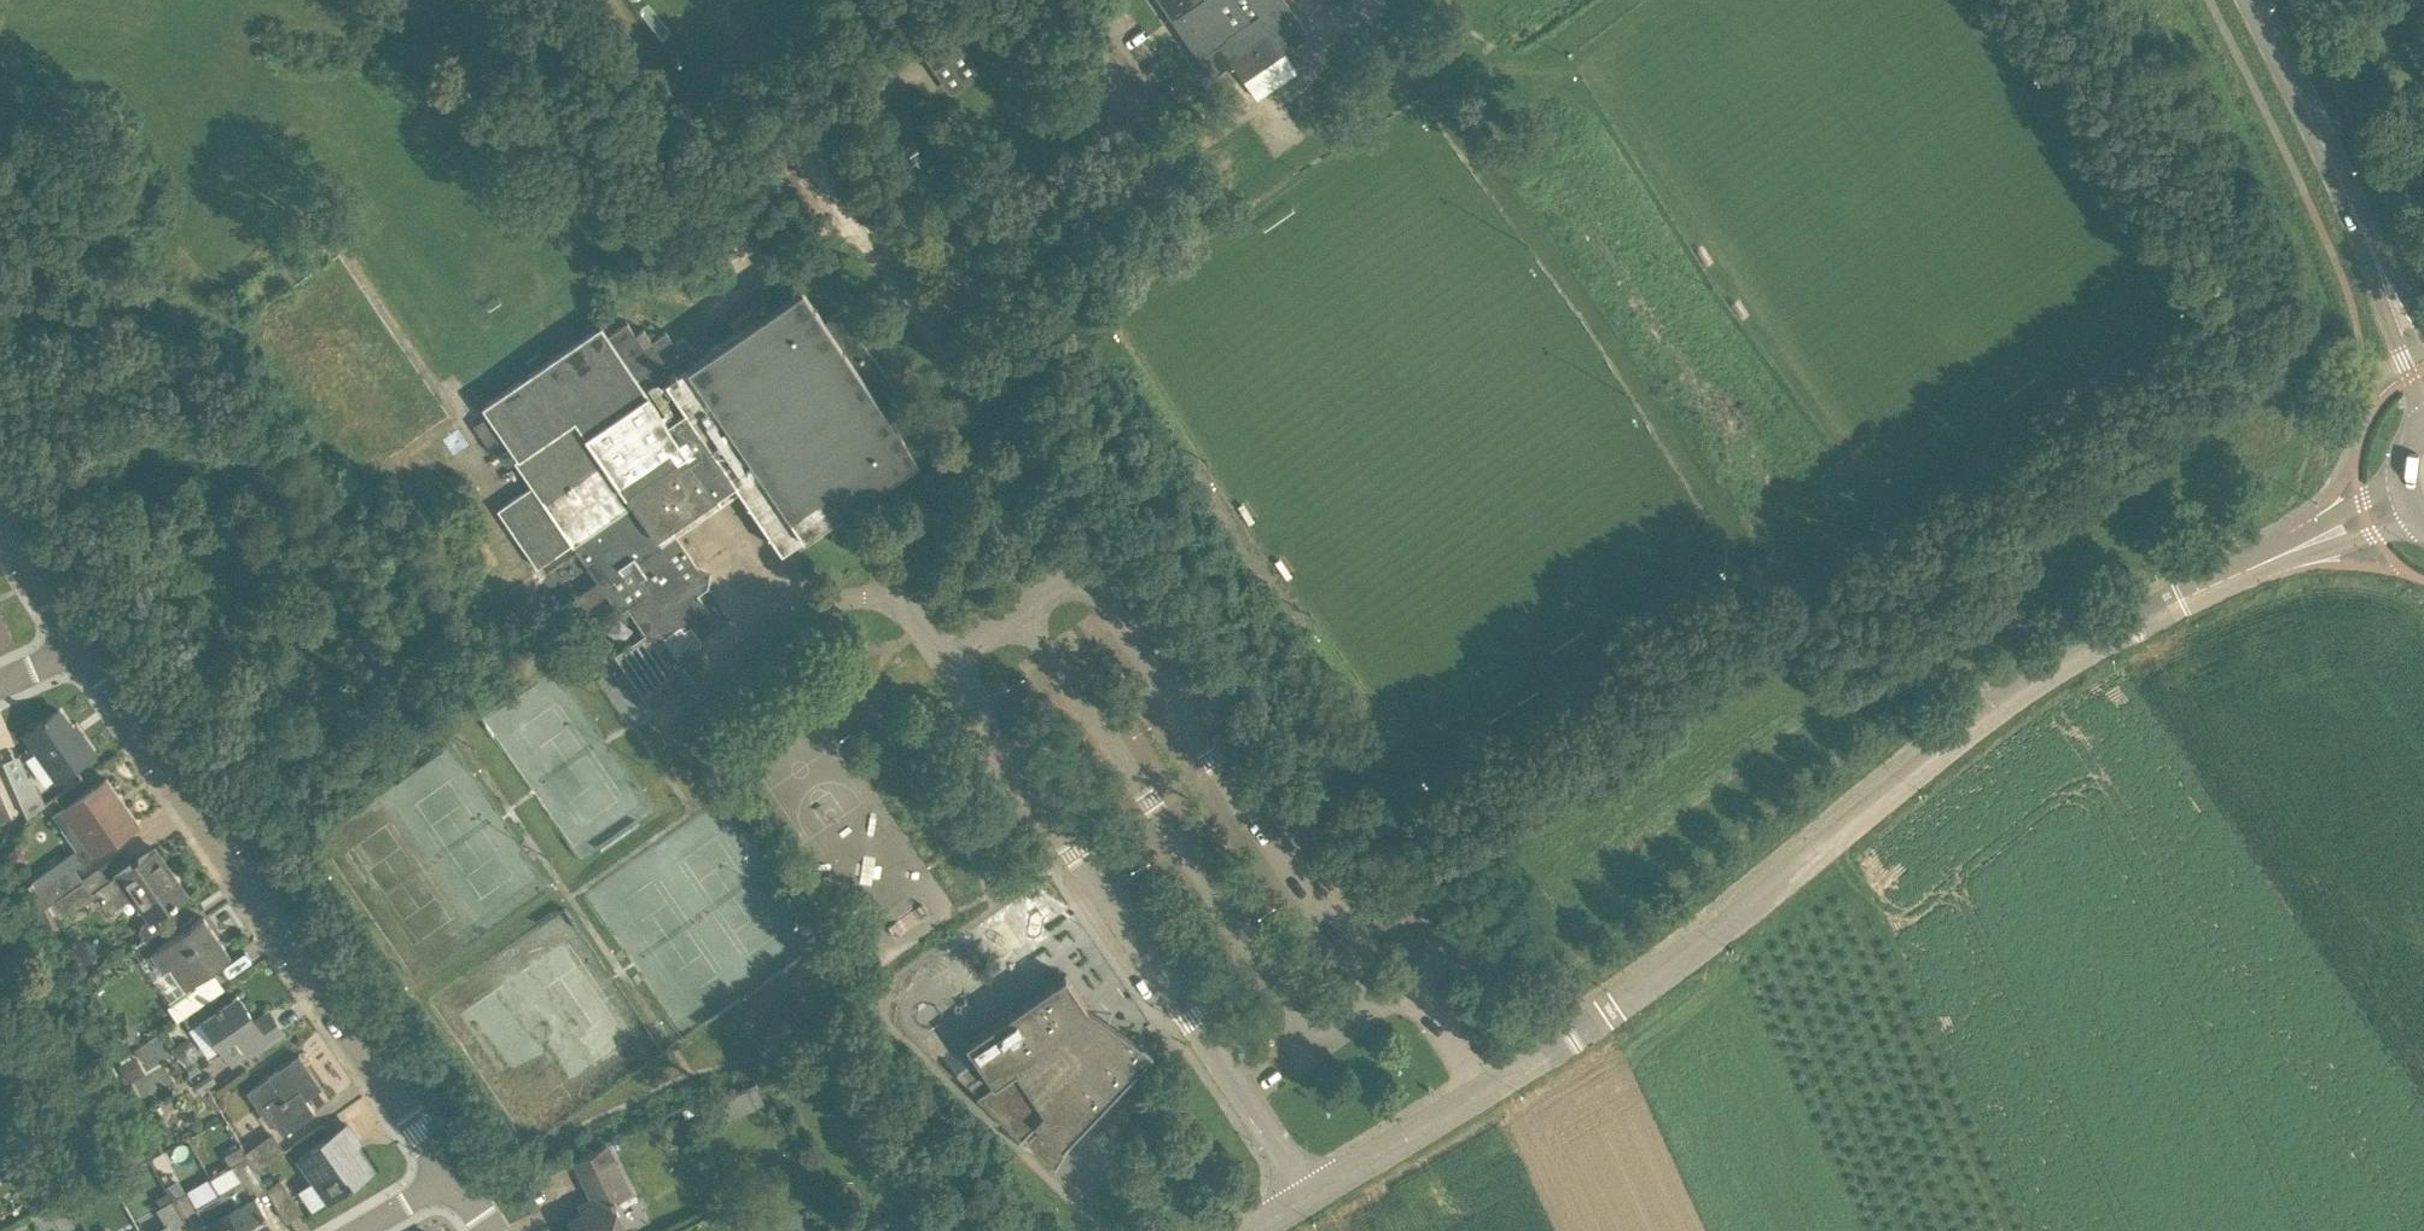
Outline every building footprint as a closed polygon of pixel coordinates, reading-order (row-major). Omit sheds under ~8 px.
[(1243,80),(1256,99),(1298,70),(1285,51),(1309,35),(1285,0),(1158,0),(1197,58),(1204,53),(1217,72),(1232,63),(1243,80)] [(980,72),(981,72),(1011,51),(977,3),(917,45),(934,69),(964,48),(980,72)] [(760,156),(750,142),(740,149),(750,163),(760,156)] [(694,681),(686,669),(679,657),(702,641),(690,624),(710,611),(695,590),(704,584),(706,573),(696,571),(697,566),(670,527),(735,483),(781,550),(917,457),(883,407),(899,395),(839,311),(823,322),(799,289),(702,359),(687,336),(677,343),(669,331),(655,340),(647,328),(639,334),(630,322),(611,335),(604,324),(485,404),(486,406),(489,404),(523,454),(516,458),(534,484),(499,508),(538,566),(573,543),(598,580),(549,614),(557,627),(599,598),(594,590),(601,585),(619,611),(631,603),(649,631),(625,647),(662,702),(694,681)] [(1057,344),(1043,352),(1048,361),(1062,352),(1057,344)] [(0,614),(0,641),(10,636),(0,614)] [(541,639),(553,630),(545,618),(533,627),(541,639)] [(42,721),(25,733),(56,778),(94,752),(83,736),(79,738),(59,709),(46,718),(45,716),(41,719),(42,721)] [(43,804),(30,774),(12,781),(28,815),(43,804)] [(138,824),(119,795),(107,778),(51,816),(75,850),(29,882),(42,908),(43,909),(48,905),(57,899),(84,880),(76,869),(138,824)] [(0,790),(0,821),(11,816),(0,790)] [(187,893),(173,873),(155,847),(96,889),(111,911),(132,896),(149,920),(171,905),(172,906),(176,903),(175,901),(187,893)] [(24,852),(20,848),(14,848),(10,856),(14,862),(19,863),(24,858),(24,852)] [(94,895),(84,880),(57,899),(68,913),(94,895)] [(59,927),(48,905),(43,909),(42,908),(40,909),(50,931),(53,930),(59,927)] [(203,916),(151,952),(163,970),(173,963),(188,985),(230,956),(203,916)] [(73,965),(72,971),(75,976),(81,977),(86,974),(87,968),(84,964),(78,962),(73,965)] [(942,1058),(977,1092),(976,1093),(1020,1135),(1026,1129),(1051,1154),(1078,1126),(1078,1127),(1152,1050),(1086,1005),(1065,974),(943,1057),(942,1058)] [(210,997),(200,984),(169,1005),(178,1019),(182,1017),(210,997)] [(216,1005),(210,997),(182,1017),(191,1029),(204,1020),(233,1061),(254,1047),(256,1050),(283,1032),(273,1017),(259,1027),(237,995),(223,1006),(220,1002),(216,1005)] [(145,1072),(135,1053),(119,1062),(128,1081),(145,1072)] [(189,1053),(181,1059),(191,1075),(200,1069),(189,1053)] [(263,1104),(283,1134),(315,1111),(303,1094),(314,1087),(305,1075),(310,1071),(299,1055),(247,1091),(259,1107),(263,1104)] [(217,1081),(212,1073),(195,1084),(203,1097),(210,1092),(207,1088),(217,1081)] [(859,1092),(854,1078),(839,1083),(844,1097),(859,1092)] [(700,1107),(709,1128),(763,1106),(755,1085),(700,1107)] [(300,1157),(328,1199),(372,1169),(355,1143),(359,1140),(347,1124),(300,1157)] [(244,1150),(256,1170),(284,1150),(272,1132),(244,1150)] [(630,1191),(613,1156),(615,1154),(609,1141),(572,1160),(578,1172),(580,1171),(593,1199),(580,1205),(583,1212),(570,1219),(576,1230),(627,1230),(612,1200),(630,1191)] [(256,1170),(244,1150),(241,1144),(224,1154),(230,1165),(209,1176),(240,1230),(269,1230),(276,1227),(254,1190),(264,1184),(256,1170)] [(201,1224),(205,1230),(240,1230),(209,1176),(208,1177),(218,1194),(202,1203),(198,1196),(193,1199),(188,1190),(172,1198),(187,1223),(198,1217),(203,1224),(201,1224)] [(301,1211),(281,1177),(266,1187),(285,1220),(301,1211)] [(179,1183),(173,1181),(165,1186),(172,1198),(184,1191),(179,1183)] [(90,1193),(81,1190),(80,1190),(80,1189),(79,1190),(74,1204),(85,1208),(90,1193)] [(187,1223),(172,1198),(156,1208),(165,1224),(153,1230),(174,1230),(187,1223)] [(67,1202),(52,1211),(60,1225),(76,1217),(67,1202)] [(709,1225),(722,1230),(725,1230),(732,1217),(716,1210),(709,1225)]
